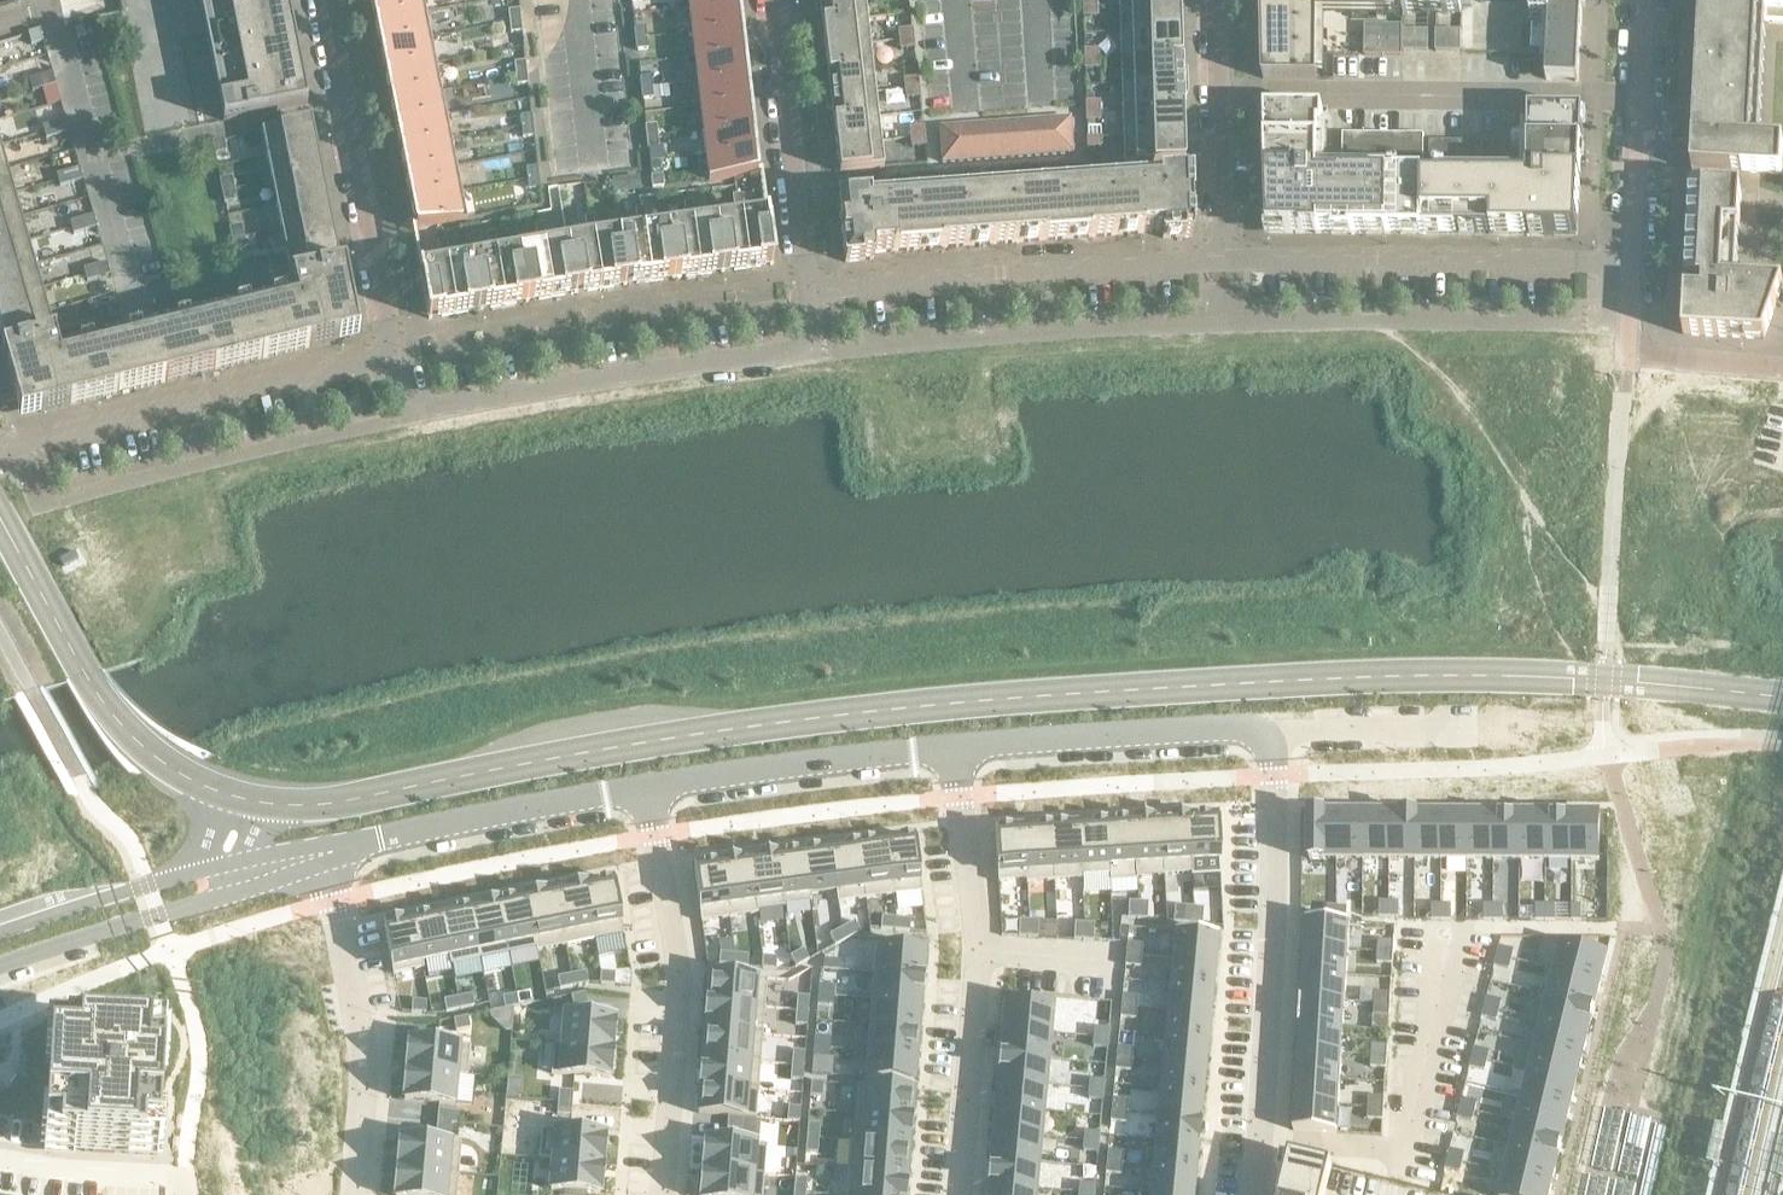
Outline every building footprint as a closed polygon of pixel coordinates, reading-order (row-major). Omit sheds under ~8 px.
[(214,131),(193,0),(125,0),(147,141),(214,131)] [(200,4),(206,32),(206,31),(207,38),(212,66),(213,66),(214,72),(219,100),(220,100),(224,121),(308,105),(307,99),(303,100),(301,90),(305,89),(303,83),(304,83),(298,55),(297,49),(292,21),(291,21),(290,15),(287,0),(200,0),(200,4)] [(424,0),(371,0),(375,23),(427,12),(424,0)] [(737,0),(688,0),(689,8),(738,3),(737,0)] [(823,24),(867,19),(865,0),(815,0),(817,12),(821,11),(823,24)] [(1264,79),(1318,80),(1318,75),(1325,75),(1325,16),(1397,16),(1398,10),(1403,10),(1403,0),(1262,0),(1264,79)] [(1403,14),(1461,14),(1461,0),(1403,0),(1403,14)] [(1530,17),(1550,18),(1549,33),(1535,32),(1534,45),(1548,46),(1546,80),(1578,82),(1580,48),(1582,11),(1580,10),(1580,0),(1531,0),(1530,17)] [(1692,170),(1782,175),(1782,159),(1782,143),(1751,142),(1759,0),(1701,0),(1692,170)] [(1765,24),(1782,25),(1782,0),(1766,0),(1765,24)] [(741,27),(738,3),(689,8),(692,33),(741,27)] [(1120,33),(1180,31),(1180,4),(1119,6),(1120,33)] [(1097,16),(1097,7),(1083,7),(1083,17),(1097,16)] [(520,10),(509,11),(510,22),(521,21),(520,10)] [(432,38),(427,12),(375,23),(380,48),(432,38)] [(823,24),(826,49),(870,44),(867,19),(823,24)] [(510,22),(511,34),(522,32),(521,21),(510,22)] [(87,36),(84,26),(75,29),(78,38),(87,36)] [(1402,56),(1403,26),(1365,26),(1365,56),(1402,56)] [(645,27),(634,28),(636,39),(647,38),(645,27)] [(743,52),(741,27),(692,33),(695,58),(743,52)] [(898,31),(899,40),(914,39),(913,29),(898,31)] [(44,42),(40,30),(28,34),(32,45),(44,42)] [(1428,31),(1403,30),(1403,52),(1428,52),(1428,31)] [(1120,33),(1121,59),(1181,57),(1180,31),(1120,33)] [(1461,31),(1436,31),(1436,52),(1461,52),(1461,31)] [(437,64),(432,38),(380,48),(386,74),(437,64)] [(636,39),(637,50),(648,49),(647,38),(636,39)] [(915,48),(914,39),(899,40),(901,50),(915,48)] [(826,49),(829,73),(873,68),(870,44),(826,49)] [(1084,50),(1084,60),(1099,59),(1098,50),(1084,50)] [(746,77),(743,52),(695,58),(698,82),(746,77)] [(1182,71),(1181,57),(1121,59),(1122,85),(1187,83),(1186,70),(1182,71)] [(1085,69),(1099,69),(1099,59),(1084,60),(1085,69)] [(526,62),(515,63),(516,74),(527,73),(526,62)] [(442,89),(437,64),(386,74),(391,100),(442,89)] [(1382,92),(1407,92),(1408,65),(1383,64),(1382,92)] [(825,86),(827,98),(876,93),(873,68),(829,73),(830,86),(825,86)] [(56,85),(53,73),(41,76),(45,88),(56,85)] [(516,74),(517,85),(528,84),(527,73),(516,74)] [(45,88),(41,76),(29,80),(33,92),(45,88)] [(651,76),(640,77),(641,89),(652,87),(651,76)] [(749,101),(746,77),(698,82),(701,107),(749,101)] [(904,80),(905,89),(919,88),(918,78),(904,80)] [(1187,83),(1122,85),(1122,111),(1183,109),(1182,95),(1187,95),(1187,83)] [(668,86),(652,87),(654,98),(654,99),(669,97),(668,86)] [(641,89),(642,100),(654,98),(652,87),(641,89)] [(921,97),(919,88),(905,89),(906,99),(921,97)] [(447,115),(442,89),(391,100),(396,125),(447,115)] [(833,110),(834,122),(878,117),(876,93),(827,98),(828,110),(833,110)] [(752,126),(749,101),(701,107),(703,131),(752,126)] [(1086,102),(1086,112),(1100,111),(1100,102),(1086,102)] [(1314,233),(1334,233),(1334,235),(1351,235),(1351,234),(1423,234),(1424,182),(1424,176),(1395,176),(1395,171),(1391,171),(1391,173),(1325,173),(1325,130),(1327,130),(1328,125),(1323,125),(1323,109),(1265,108),(1268,225),(1269,233),(1286,233),(1303,233),(1314,233)] [(1183,109),(1122,111),(1123,137),(1184,135),(1183,109)] [(1529,110),(1529,125),(1522,125),(1522,177),(1437,176),(1437,183),(1424,182),(1423,234),(1531,235),(1531,226),(1544,226),(1544,235),(1577,235),(1584,111),(1529,110)] [(1100,111),(1086,112),(1086,122),(1101,121),(1100,111)] [(452,141),(447,115),(396,125),(401,151),(452,141)] [(532,115),(521,116),(522,127),(533,126),(532,115)] [(834,122),(837,147),(881,142),(878,117),(834,122)] [(70,132),(66,120),(55,124),(58,136),(70,132)] [(316,148),(311,122),(262,132),(267,158),(316,148)] [(58,136),(55,124),(43,127),(46,139),(58,136)] [(1061,125),(1062,139),(1072,139),(1071,124),(1061,125)] [(657,125),(646,126),(647,137),(658,136),(657,125)] [(1044,126),(1045,141),(1054,140),(1053,125),(1044,126)] [(1061,125),(1053,125),(1054,140),(1062,139),(1061,125)] [(522,127),(523,138),(534,137),(533,126),(522,127)] [(755,150),(752,126),(703,131),(706,156),(755,150)] [(1027,127),(1028,142),(1037,141),(1036,126),(1027,127)] [(1044,126),(1036,126),(1037,141),(1045,141),(1044,126)] [(909,129),(911,138),(925,137),(924,127),(909,129)] [(1027,127),(1018,128),(1019,142),(1028,142),(1027,127)] [(1010,128),(1001,129),(1002,144),(1011,143),(1010,128)] [(1010,128),(1011,143),(1019,142),(1018,128),(1010,128)] [(985,145),(994,144),(993,129),(984,130),(985,145)] [(993,129),(994,144),(1002,144),(1001,129),(993,129)] [(975,131),(976,145),(985,145),(984,130),(975,131)] [(958,132),(959,147),(968,146),(967,131),(958,132)] [(975,131),(967,131),(968,146),(976,145),(975,131)] [(958,132),(950,133),(951,147),(959,147),(958,132)] [(940,133),(941,148),(951,147),(950,133),(940,133)] [(1424,134),(1343,134),(1343,164),(1424,164),(1424,134)] [(1184,135),(1123,137),(1124,164),(1169,163),(1169,161),(1184,161),(1184,135)] [(647,137),(648,149),(659,147),(658,136),(647,137)] [(925,137),(911,138),(912,148),(926,146),(925,137)] [(1101,147),(1101,137),(1087,138),(1087,148),(1101,147)] [(1064,154),(1062,139),(1054,140),(1055,155),(1064,154)] [(1073,153),(1072,139),(1062,139),(1064,154),(1073,153)] [(227,152),(224,140),(212,142),(215,154),(227,152)] [(1054,140),(1045,141),(1046,155),(1055,155),(1054,140)] [(457,166),(452,141),(401,151),(406,177),(457,166)] [(1038,156),(1037,141),(1028,142),(1029,157),(1038,156)] [(1046,155),(1045,141),(1037,141),(1038,156),(1046,155)] [(1441,142),(1430,141),(1430,154),(1441,154),(1441,142)] [(840,173),(884,167),(881,142),(837,147),(840,173)] [(1019,142),(1011,143),(1012,158),(1021,157),(1019,142)] [(1029,157),(1028,142),(1019,142),(1021,157),(1029,157)] [(1441,154),(1452,154),(1452,142),(1441,142),(1441,154)] [(1452,154),(1462,154),(1463,142),(1452,142),(1452,154)] [(1473,154),(1473,142),(1463,142),(1462,154),(1473,154)] [(1473,154),(1484,154),(1484,142),(1473,142),(1473,154)] [(1484,154),(1495,154),(1495,142),(1484,142),(1484,154)] [(1012,158),(1011,143),(1002,144),(1003,158),(1012,158)] [(995,159),(994,144),(985,145),(986,160),(995,159)] [(1003,158),(1002,144),(994,144),(995,159),(1003,158)] [(978,160),(976,145),(968,146),(969,161),(978,160)] [(985,145),(976,145),(978,160),(986,160),(985,145)] [(968,146),(959,147),(960,162),(969,161),(968,146)] [(941,148),(942,163),(952,162),(951,147),(941,148)] [(960,162),(959,147),(951,147),(952,162),(960,162)] [(321,172),(316,148),(267,158),(271,182),(321,172)] [(757,174),(755,150),(706,156),(709,180),(709,182),(759,176),(759,177),(761,176),(761,174),(757,174)] [(1441,154),(1430,154),(1430,166),(1441,166),(1441,154)] [(1452,154),(1441,154),(1441,166),(1452,166),(1452,154)] [(1452,154),(1452,166),(1462,166),(1462,154),(1452,154)] [(1473,154),(1462,154),(1462,166),(1473,166),(1473,154)] [(1473,154),(1473,166),(1484,166),(1484,154),(1473,154)] [(1484,154),(1484,166),(1495,166),(1495,154),(1484,154)] [(675,161),(676,170),(688,169),(687,159),(675,161)] [(1180,238),(1192,238),(1189,161),(1184,161),(1169,161),(1169,163),(1169,177),(838,201),(845,263),(874,260),(874,253),(925,250),(928,253),(936,252),(939,249),(974,246),(977,249),(985,249),(988,245),(1023,243),(1026,246),(1034,245),(1037,242),(1073,239),(1076,242),(1084,241),(1087,238),(1122,235),(1125,238),(1133,238),(1136,234),(1162,232),(1163,239),(1166,239),(1169,242),(1177,242),(1180,238)] [(462,192),(457,166),(406,177),(411,202),(462,192)] [(538,166),(527,168),(528,179),(539,178),(538,166)] [(83,180),(80,168),(68,171),(72,183),(83,180)] [(8,169),(0,171),(0,197),(15,193),(8,169)] [(72,183),(68,171),(57,175),(60,187),(72,183)] [(326,196),(321,172),(271,182),(276,206),(326,196)] [(662,175),(651,177),(653,188),(664,187),(662,175)] [(234,189),(232,178),(220,180),(222,192),(234,189)] [(528,179),(529,190),(540,189),(539,178),(528,179)] [(1691,186),(1684,335),(1765,339),(1782,286),(1782,284),(1736,281),(1737,260),(1730,259),(1732,227),(1740,228),(1742,189),(1691,186)] [(237,201),(234,189),(222,192),(225,204),(237,201)] [(467,218),(462,192),(411,202),(416,228),(413,228),(413,231),(415,230),(468,219),(468,218),(467,218)] [(15,193),(0,197),(0,223),(22,217),(15,193)] [(743,207),(741,194),(733,196),(735,208),(743,207)] [(331,220),(326,196),(276,206),(281,230),(331,220)] [(694,214),(692,201),(684,202),(686,215),(694,214)] [(745,220),(743,207),(735,208),(736,221),(740,220),(745,220)] [(645,221),(644,208),(635,209),(637,222),(645,221)] [(696,227),(694,214),(686,215),(688,228),(692,227),(696,227)] [(595,228),(593,215),(585,216),(587,229),(595,228)] [(97,228),(94,216),(82,219),(85,231),(97,228)] [(745,220),(740,220),(747,269),(755,268),(755,270),(765,269),(765,266),(773,265),(766,216),(765,216),(765,217),(745,220)] [(22,217),(0,223),(0,249),(28,241),(22,217)] [(85,231),(82,219),(70,222),(74,234),(85,231)] [(336,245),(331,220),(281,230),(286,254),(336,245)] [(723,272),(747,269),(740,220),(736,221),(716,224),(723,272)] [(647,233),(645,221),(637,222),(639,235),(643,234),(647,233)] [(545,236),(543,223),(535,225),(537,238),(545,236)] [(716,224),(696,227),(692,227),(698,276),(723,272),(716,224)] [(244,238),(242,226),(229,228),(232,240),(244,238)] [(674,279),(698,276),(692,227),(688,228),(667,231),(674,279)] [(597,240),(595,228),(587,229),(589,242),(593,241),(597,240)] [(667,231),(647,233),(643,234),(650,282),(674,279),(667,231)] [(497,245),(495,232),(486,233),(489,246),(497,245)] [(642,283),(650,282),(643,234),(639,235),(619,237),(625,286),(632,285),(632,287),(642,286),(642,283)] [(548,249),(545,236),(537,238),(539,250),(543,250),(548,249)] [(619,237),(597,240),(593,241),(601,289),(608,288),(609,291),(619,289),(619,287),(625,286),(619,237)] [(246,250),(244,238),(232,240),(234,252),(246,250)] [(448,253),(446,240),(438,242),(440,254),(448,253)] [(28,241),(0,249),(0,275),(35,265),(28,241)] [(593,241),(589,242),(568,245),(576,293),(583,292),(583,295),(593,293),(593,290),(601,289),(593,241)] [(340,269),(336,245),(286,254),(291,282),(293,282),(292,279),(340,269)] [(499,257),(497,245),(489,246),(491,259),(495,258),(499,257)] [(569,295),(576,293),(568,245),(548,249),(543,250),(552,298),(559,296),(560,299),(570,297),(569,295)] [(527,302),(552,298),(543,250),(539,250),(519,254),(527,302)] [(450,266),(448,253),(440,254),(442,267),(446,266),(450,266)] [(503,306),(516,304),(527,302),(519,254),(499,257),(495,258),(503,306)] [(479,310),(503,306),(495,258),(491,259),(471,262),(479,310)] [(471,262),(450,266),(446,266),(455,314),(479,310),(471,262)] [(111,275),(107,263),(96,266),(99,278),(111,275)] [(35,265),(0,275),(0,300),(42,288),(35,265)] [(99,278),(96,266),(84,270),(87,282),(99,278)] [(455,314),(446,266),(442,267),(422,271),(422,270),(420,270),(429,319),(437,318),(437,320),(448,318),(447,316),(455,314)] [(8,371),(9,374),(21,417),(359,336),(349,288),(347,288),(344,274),(346,273),(345,268),(340,269),(292,279),(293,282),(296,296),(59,354),(55,340),(57,339),(56,336),(7,350),(7,349),(2,351),(4,356),(6,356),(10,370),(8,371)] [(254,288),(251,275),(239,278),(242,290),(254,288)] [(42,288),(0,300),(0,326),(49,312),(42,288)] [(123,318),(119,306),(108,309),(111,321),(123,318)] [(56,336),(49,312),(0,326),(7,349),(7,350),(56,336)] [(1761,389),(1665,384),(1660,485),(1730,489),(1761,389)] [(1310,813),(1310,860),(1324,860),(1337,860),(1338,813),(1324,813),(1310,813)] [(1338,813),(1337,860),(1364,860),(1364,814),(1338,813)] [(1364,814),(1364,860),(1390,860),(1390,814),(1364,814)] [(1390,814),(1390,860),(1416,860),(1416,814),(1390,814)] [(1416,814),(1416,860),(1442,860),(1442,814),(1416,814)] [(1442,814),(1442,860),(1468,860),(1468,814),(1442,814)] [(1468,814),(1468,860),(1494,860),(1494,814),(1468,814)] [(1494,814),(1494,860),(1520,861),(1520,814),(1494,814)] [(1520,814),(1520,861),(1546,861),(1546,814),(1520,814)] [(1546,814),(1546,861),(1572,861),(1572,815),(1546,814)] [(1572,815),(1572,861),(1600,861),(1600,815),(1572,815)] [(1217,817),(1188,819),(1191,862),(1192,875),(1192,879),(1220,877),(1219,861),(1220,860),(1217,817)] [(1173,820),(1161,821),(1164,864),(1164,877),(1192,875),(1191,862),(1188,819),(1186,819),(1173,819),(1173,820)] [(1136,822),(1134,822),(1136,866),(1137,878),(1164,877),(1164,864),(1161,821),(1149,821),(1136,822)] [(1134,822),(1106,824),(1109,867),(1109,878),(1110,882),(1111,896),(1136,894),(1135,881),(1137,881),(1137,878),(1136,866),(1134,822)] [(1106,824),(1079,826),(1081,869),(1082,879),(1109,878),(1109,867),(1106,824)] [(1079,826),(1051,827),(1054,871),(1055,884),(1082,882),(1082,879),(1081,869),(1079,826)] [(1051,827),(1024,829),(1026,872),(1027,883),(1027,885),(1055,884),(1054,871),(1051,827)] [(1024,829),(995,831),(998,874),(998,884),(1027,883),(1026,872),(1024,829)] [(914,838),(886,842),(892,885),(894,898),(922,894),(920,881),(914,838)] [(886,842),(859,845),(864,888),(866,901),(894,898),(892,885),(886,842)] [(859,845),(831,849),(837,892),(839,905),(866,901),(864,888),(859,845)] [(831,849),(804,853),(810,896),(837,892),(831,849)] [(804,853),(777,857),(783,900),(784,907),(811,903),(810,896),(804,853)] [(761,859),(750,860),(755,903),(757,914),(784,910),(784,907),(783,900),(777,857),(774,857),(774,856),(761,858),(761,859)] [(725,864),(722,864),(728,907),(730,920),(757,916),(757,914),(755,903),(750,860),(738,862),(738,861),(725,863),(725,864)] [(722,864),(694,868),(700,911),(701,924),(730,920),(728,907),(722,864)] [(585,886),(584,886),(592,929),(595,943),(625,937),(622,923),(613,881),(585,886)] [(568,890),(555,892),(564,935),(567,949),(595,943),(592,929),(584,886),(568,889),(568,890)] [(543,894),(527,897),(536,940),(538,951),(538,954),(567,949),(564,935),(555,892),(543,895),(543,894)] [(526,898),(499,903),(507,946),(508,946),(510,957),(511,956),(514,970),(539,965),(537,951),(538,951),(536,940),(527,897),(526,897),(526,898)] [(1129,902),(1128,919),(1137,919),(1138,902),(1129,902)] [(1138,902),(1137,919),(1147,920),(1148,903),(1138,902)] [(1380,902),(1379,917),(1389,917),(1390,903),(1380,902)] [(499,903),(470,909),(479,952),(481,951),(486,976),(512,970),(507,946),(499,903)] [(1390,903),(1389,917),(1398,918),(1399,904),(1390,903)] [(1184,906),(1182,923),(1192,924),(1194,907),(1184,906)] [(1328,906),(1327,921),(1336,922),(1337,907),(1328,906)] [(1432,906),(1432,920),(1442,920),(1442,906),(1432,906)] [(1442,906),(1442,920),(1451,920),(1451,906),(1442,906)] [(1484,906),(1484,920),(1494,920),(1494,906),(1484,906)] [(1494,906),(1494,920),(1503,920),(1503,906),(1494,906)] [(1536,906),(1536,921),(1546,921),(1546,906),(1536,906)] [(1546,906),(1546,921),(1555,921),(1556,906),(1546,906)] [(1572,906),(1572,921),(1582,921),(1582,906),(1572,906)] [(1194,907),(1192,924),(1202,925),(1204,908),(1194,907)] [(1337,907),(1336,922),(1346,922),(1347,908),(1337,907)] [(470,909),(442,915),(450,957),(452,968),(454,967),(457,981),(483,976),(478,952),(479,952),(470,909)] [(442,915),(413,920),(422,963),(426,962),(430,978),(452,973),(449,958),(450,957),(442,915)] [(882,917),(881,929),(895,931),(896,918),(882,917)] [(896,918),(895,931),(910,932),(911,920),(896,918)] [(413,920),(384,926),(392,969),(394,977),(423,971),(422,963),(413,920)] [(1019,920),(1018,937),(1028,938),(1029,921),(1019,920)] [(1350,923),(1307,920),(1305,947),(1348,950),(1350,923)] [(855,921),(842,928),(848,939),(861,932),(855,921)] [(1029,921),(1028,938),(1038,938),(1039,921),(1029,921)] [(1075,923),(1074,940),(1084,941),(1085,924),(1075,923)] [(1085,924),(1084,941),(1093,941),(1094,924),(1085,924)] [(842,928),(829,935),(835,946),(848,939),(842,928)] [(1174,932),(1172,959),(1215,963),(1217,936),(1174,932)] [(1394,941),(1379,940),(1378,952),(1394,953),(1394,941)] [(1143,945),(1127,943),(1126,954),(1142,956),(1143,945)] [(1562,944),(1556,970),(1601,981),(1607,955),(1562,944)] [(878,946),(876,974),(922,977),(924,950),(878,946)] [(1305,947),(1303,973),(1347,976),(1348,950),(1305,947)] [(1500,947),(1497,956),(1511,960),(1514,950),(1500,947)] [(803,949),(790,956),(796,967),(809,960),(803,949)] [(1378,952),(1377,963),(1393,964),(1394,953),(1378,952)] [(720,953),(719,965),(733,966),(734,954),(720,953)] [(734,954),(733,966),(748,968),(749,955),(734,954)] [(1126,954),(1125,966),(1141,967),(1142,956),(1126,954)] [(763,956),(762,969),(776,970),(777,958),(763,956)] [(1497,956),(1495,966),(1509,969),(1511,960),(1497,956)] [(1172,959),(1169,985),(1212,989),(1215,963),(1172,959)] [(824,960),(823,969),(838,971),(839,961),(824,960)] [(1556,970),(1549,996),(1594,1007),(1601,981),(1556,970)] [(586,972),(572,975),(574,987),(589,984),(586,972)] [(601,972),(600,984),(615,985),(616,973),(601,972)] [(1347,976),(1303,973),(1302,999),(1345,1002),(1347,976)] [(876,974),(874,1000),(920,1003),(921,992),(922,992),(923,980),(922,980),(922,977),(876,974)] [(572,975),(558,978),(560,990),(574,987),(572,975)] [(710,975),(707,1003),(754,1007),(756,978),(710,975)] [(1169,985),(1167,1011),(1210,1015),(1212,989),(1169,985)] [(819,986),(819,995),(833,996),(834,987),(819,986)] [(531,992),(517,995),(519,1007),(534,1004),(531,992)] [(1391,993),(1375,992),(1375,1004),(1390,1005),(1391,993)] [(586,993),(571,996),(574,1008),(588,1005),(586,993)] [(473,994),(458,997),(461,1009),(475,1007),(473,994)] [(517,995),(502,997),(505,1009),(519,1007),(517,995)] [(819,995),(818,1005),(832,1006),(833,996),(819,995)] [(1138,997),(1122,995),(1121,1006),(1137,1008),(1138,997)] [(797,996),(796,1011),(808,1012),(810,997),(797,996)] [(1549,996),(1543,1021),(1588,1032),(1594,1007),(1549,996)] [(458,997),(444,1000),(446,1012),(461,1009),(458,997)] [(1487,998),(1485,1007),(1499,1010),(1501,1001),(1487,998)] [(1301,999),(1300,1025),(1344,1028),(1345,1002),(1302,999),(1301,999)] [(413,1000),(412,1013),(426,1014),(427,1002),(413,1000)] [(874,1000),(872,1026),(918,1029),(920,1003),(874,1000)] [(1006,1001),(1003,1029),(1049,1033),(1052,1006),(1006,1001)] [(706,1019),(705,1031),(751,1035),(754,1007),(707,1003),(707,1004),(706,1019)] [(1375,1004),(1374,1015),(1390,1016),(1390,1005),(1375,1004)] [(1121,1006),(1120,1018),(1136,1019),(1137,1008),(1121,1006)] [(1485,1007),(1483,1016),(1497,1020),(1499,1010),(1485,1007)] [(796,1011),(795,1025),(807,1026),(808,1012),(796,1011)] [(1167,1011),(1164,1037),(1208,1041),(1210,1015),(1167,1011)] [(565,1015),(563,1045),(612,1049),(612,1047),(614,1022),(614,1019),(565,1015)] [(468,1017),(454,1020),(456,1032),(470,1029),(468,1017)] [(1543,1021),(1537,1046),(1582,1057),(1588,1032),(1543,1021)] [(1300,1025),(1299,1051),(1342,1054),(1344,1028),(1300,1025)] [(872,1026),(870,1052),(916,1055),(918,1029),(872,1026)] [(1095,1028),(1094,1037),(1109,1039),(1109,1029),(1095,1028)] [(1003,1029),(1001,1055),(1047,1059),(1049,1033),(1003,1029)] [(705,1031),(703,1058),(749,1062),(751,1035),(705,1031)] [(164,1043),(51,1036),(45,1135),(49,1135),(50,1123),(86,1125),(84,1152),(115,1153),(158,1156),(164,1043)] [(1094,1037),(1093,1047),(1108,1048),(1109,1039),(1094,1037)] [(1164,1037),(1162,1063),(1205,1067),(1208,1041),(1164,1037)] [(815,1038),(814,1047),(829,1048),(830,1039),(815,1038)] [(409,1044),(407,1068),(407,1071),(456,1075),(462,1075),(468,1076),(470,1046),(459,1045),(410,1041),(410,1044),(409,1044)] [(1388,1045),(1372,1044),(1372,1056),(1387,1057),(1388,1045)] [(563,1045),(560,1075),(609,1079),(609,1076),(610,1076),(612,1051),(611,1051),(612,1049),(563,1045)] [(1537,1046),(1531,1072),(1576,1083),(1582,1057),(1537,1046)] [(814,1047),(814,1057),(828,1058),(829,1048),(814,1047)] [(1117,1047),(1116,1058),(1132,1060),(1133,1049),(1117,1047)] [(1475,1048),(1473,1058),(1487,1061),(1489,1052),(1475,1048)] [(793,1051),(792,1065),(804,1066),(805,1052),(793,1051)] [(1299,1051),(1297,1077),(1340,1080),(1342,1054),(1299,1051)] [(870,1052),(867,1079),(914,1083),(916,1055),(870,1052)] [(999,1070),(998,1081),(1044,1085),(1047,1059),(1001,1055),(1001,1057),(1000,1057),(999,1069),(999,1070)] [(1372,1056),(1371,1067),(1387,1068),(1387,1057),(1372,1056)] [(701,1070),(700,1085),(701,1085),(701,1086),(747,1089),(749,1062),(703,1058),(702,1070),(701,1070)] [(1116,1058),(1115,1070),(1131,1071),(1132,1060),(1116,1058)] [(1473,1058),(1470,1067),(1485,1070),(1487,1061),(1473,1058)] [(1162,1063),(1159,1089),(1203,1093),(1205,1067),(1162,1063)] [(792,1065),(791,1080),(803,1081),(804,1066),(792,1065)] [(406,1073),(404,1097),(405,1097),(405,1101),(454,1105),(454,1103),(474,1105),(476,1081),(462,1080),(462,1075),(456,1075),(407,1071),(407,1073),(406,1073)] [(1531,1072),(1525,1097),(1570,1108),(1576,1083),(1531,1072)] [(1297,1077),(1295,1103),(1339,1106),(1340,1080),(1297,1077)] [(1090,1080),(1089,1089),(1104,1091),(1105,1081),(1090,1080)] [(998,1081),(996,1107),(1042,1111),(1044,1085),(998,1081)] [(811,1082),(810,1096),(823,1097),(824,1083),(811,1082)] [(701,1086),(698,1114),(745,1118),(747,1089),(701,1086)] [(867,1087),(865,1115),(911,1119),(913,1090),(867,1087)] [(1089,1089),(1088,1099),(1103,1100),(1104,1091),(1089,1089)] [(1159,1089),(1157,1115),(1200,1119),(1203,1093),(1159,1089)] [(559,1091),(558,1103),(572,1104),(573,1092),(559,1091)] [(1385,1097),(1369,1096),(1368,1108),(1384,1109),(1385,1097)] [(1525,1097),(1519,1122),(1564,1133),(1570,1108),(1525,1097)] [(1128,1100),(1112,1099),(1111,1110),(1127,1112),(1128,1100)] [(1463,1099),(1460,1108),(1475,1112),(1477,1102),(1463,1099)] [(558,1103),(557,1115),(571,1116),(572,1104),(558,1103)] [(1295,1103),(1294,1131),(1337,1133),(1339,1106),(1295,1103)] [(788,1107),(787,1121),(799,1122),(801,1108),(788,1107)] [(996,1107),(993,1133),(1039,1137),(1042,1111),(996,1107)] [(1368,1108),(1368,1119),(1383,1120),(1384,1109),(1368,1108)] [(1460,1108),(1458,1118),(1472,1121),(1475,1112),(1460,1108)] [(438,1110),(437,1123),(452,1124),(453,1112),(438,1110)] [(1111,1110),(1110,1122),(1126,1123),(1127,1112),(1111,1110)] [(865,1115),(862,1143),(908,1146),(909,1134),(910,1134),(911,1120),(911,1119),(865,1115)] [(1157,1115),(1155,1141),(1198,1145),(1201,1119),(1200,1119),(1157,1115)] [(728,1118),(727,1130),(742,1131),(743,1119),(728,1118)] [(1519,1122),(1513,1148),(1558,1159),(1564,1133),(1519,1122)] [(437,1123),(436,1135),(451,1136),(452,1124),(437,1123)] [(808,1123),(807,1138),(819,1139),(820,1124),(808,1123)] [(556,1131),(553,1161),(602,1165),(602,1162),(603,1162),(605,1138),(604,1138),(605,1134),(556,1131)] [(1085,1132),(1084,1141),(1099,1143),(1100,1133),(1085,1132)] [(993,1133),(991,1159),(1037,1163),(1039,1137),(993,1133)] [(807,1138),(806,1153),(818,1154),(819,1139),(807,1138)] [(400,1142),(398,1166),(399,1166),(398,1169),(447,1173),(458,1174),(461,1144),(450,1143),(401,1139),(401,1142),(400,1142)] [(705,1144),(703,1168),(704,1168),(704,1171),(753,1175),(755,1145),(706,1141),(706,1144),(705,1144)] [(1084,1141),(1083,1151),(1098,1152),(1099,1143),(1084,1141)] [(1155,1141),(1152,1166),(1195,1171),(1198,1145),(1155,1141)] [(862,1143),(860,1170),(906,1174),(908,1146),(862,1143)] [(1513,1148),(1506,1173),(1551,1184),(1558,1159),(1513,1148)] [(1450,1150),(1448,1159),(1462,1162),(1465,1153),(1450,1150)] [(1123,1152),(1108,1151),(1107,1162),(1122,1164),(1123,1152)] [(1333,1167),(1291,1157),(1281,1194),(1326,1194),(1333,1167)] [(989,1170),(988,1182),(989,1182),(988,1185),(1035,1189),(1037,1163),(991,1159),(990,1170),(989,1170)] [(1448,1159),(1446,1168),(1460,1172),(1462,1162),(1448,1159)] [(553,1161),(551,1191),(600,1194),(600,1191),(601,1191),(603,1167),(602,1167),(602,1165),(553,1161)] [(1107,1162),(1105,1174),(1121,1175),(1122,1164),(1107,1162)] [(1150,1192),(1177,1194),(1193,1194),(1195,1171),(1152,1166),(1150,1192)] [(396,1194),(456,1194),(458,1174),(447,1173),(398,1169),(398,1171),(396,1194)] [(858,1194),(905,1194),(906,1186),(905,1186),(906,1174),(860,1170),(858,1194)] [(701,1194),(751,1194),(753,1175),(704,1171),(703,1173),(701,1194)] [(1501,1194),(1549,1194),(1551,1184),(1506,1173),(1501,1194)] [(795,1178),(794,1192),(806,1193),(807,1179),(795,1178)] [(1080,1183),(1079,1193),(1094,1194),(1095,1185),(1080,1183)] [(987,1194),(1034,1194),(1035,1189),(988,1185),(987,1194)]
